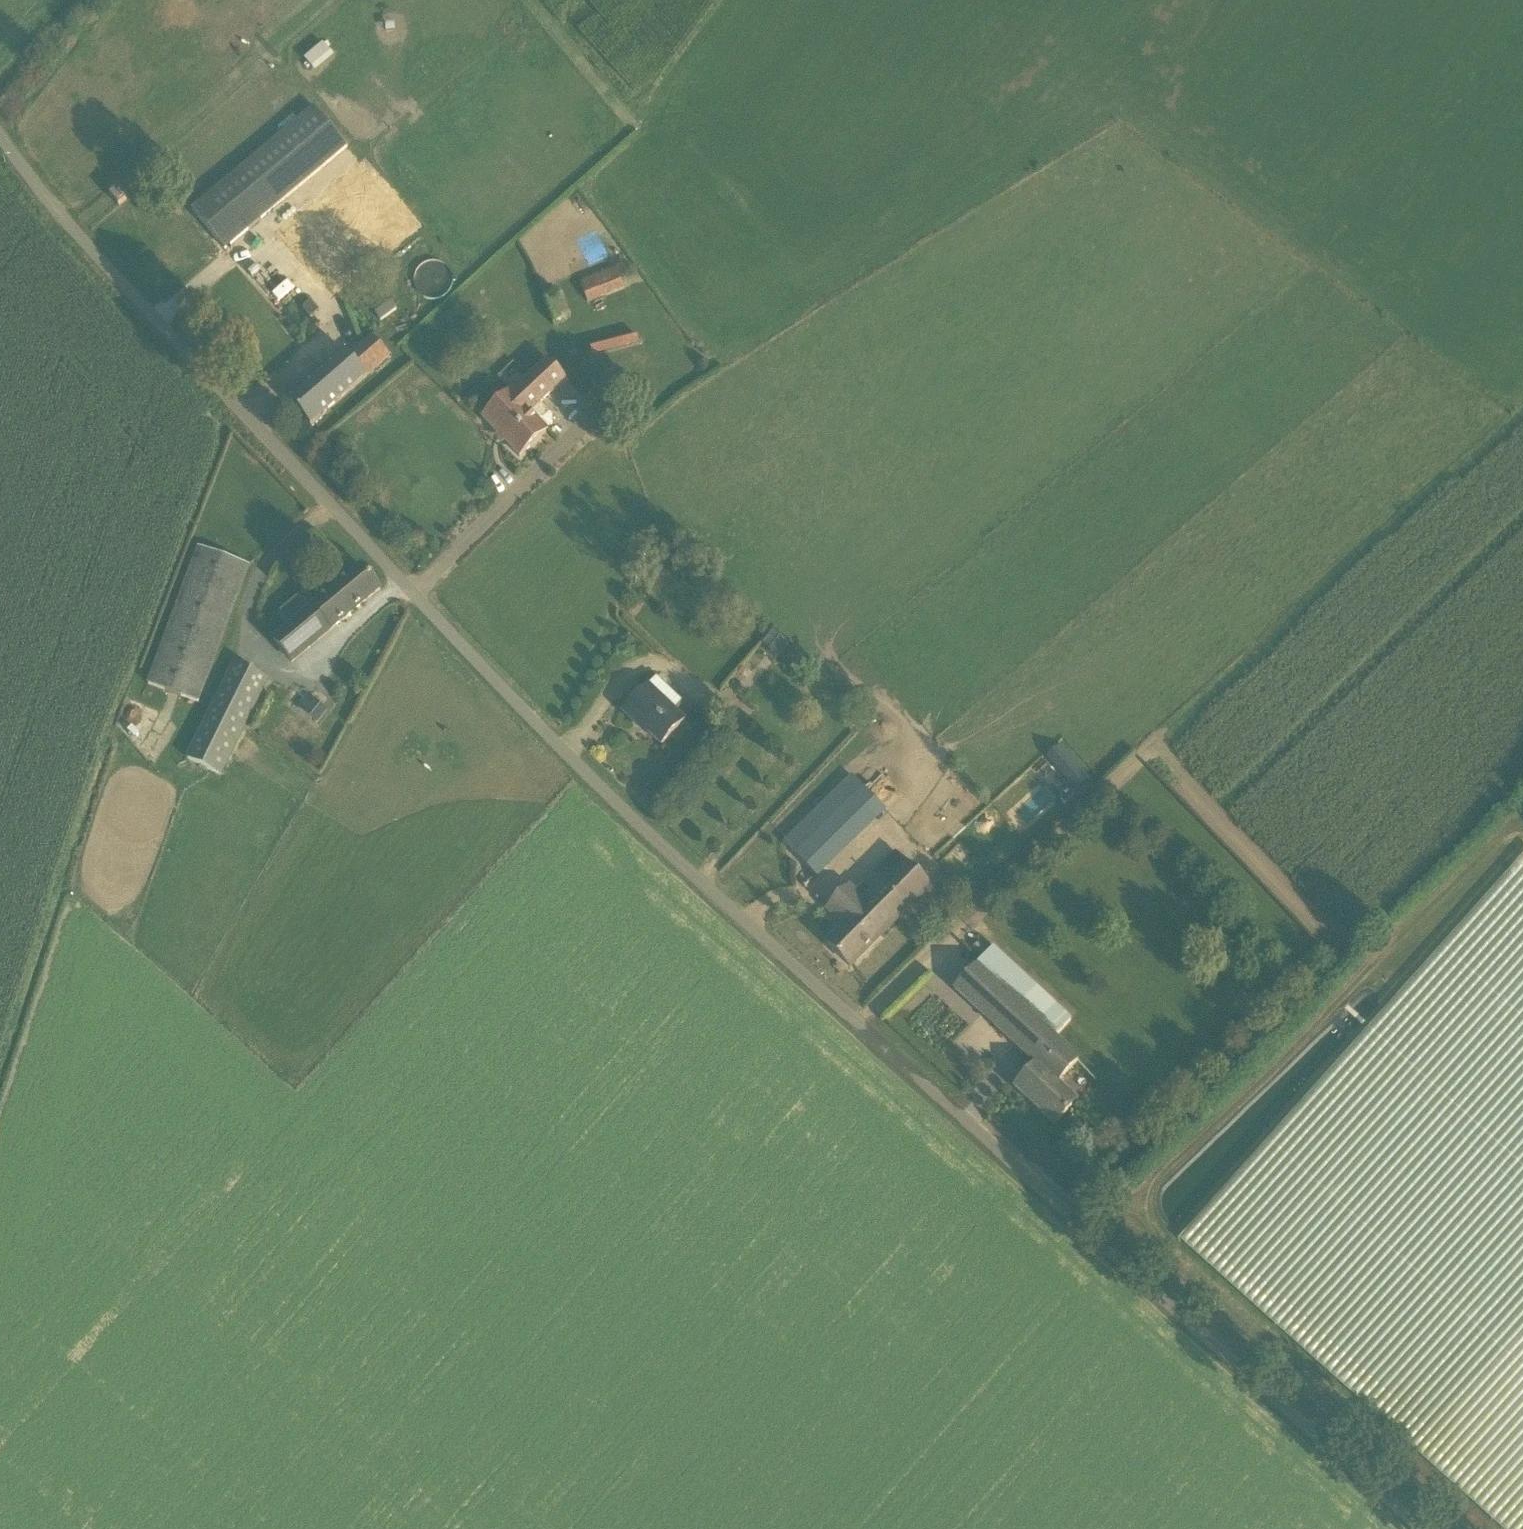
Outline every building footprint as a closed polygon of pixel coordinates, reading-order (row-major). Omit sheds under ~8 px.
[(290,56),(308,77),(351,40),(333,19),(290,56)] [(225,250),(269,214),(293,243),(372,178),(315,108),(191,209),(225,250)] [(309,245),(331,271),(402,213),(380,187),(309,245)] [(119,206),(127,200),(118,189),(110,196),(119,206)] [(451,280),(439,259),(417,272),(429,293),(451,280)] [(616,268),(615,266),(594,274),(595,277),(580,282),(588,303),(603,298),(603,299),(625,290),(616,268)] [(349,356),(344,351),(289,401),(311,427),(367,377),(391,357),(372,336),(349,356)] [(540,402),(565,378),(546,359),(512,392),(510,391),(483,418),(520,456),(548,429),(546,428),(552,422),(552,415),(540,402)] [(199,703),(242,585),(249,566),(199,548),(149,685),(199,703)] [(292,664),(381,590),(362,566),(272,640),(292,664)] [(788,642),(774,631),(763,646),(777,657),(788,642)] [(222,777),(270,682),(233,663),(186,759),(222,777)] [(662,745),(683,723),(646,688),(624,713),(639,728),(641,725),(662,745)] [(288,761),(292,757),(328,711),(308,695),(268,745),(288,761)] [(819,880),(833,866),(888,813),(852,776),(783,844),(819,880)] [(851,968),(931,886),(897,851),(847,901),(842,896),(829,910),(846,927),(828,945),(851,968)] [(993,949),(978,965),(956,990),(1037,1065),(1015,1089),(1056,1126),(1078,1102),(1059,1085),(1082,1060),(1057,1037),(1072,1020),(1060,1010),(1045,1026),(989,974),(1003,959),(993,949)]
